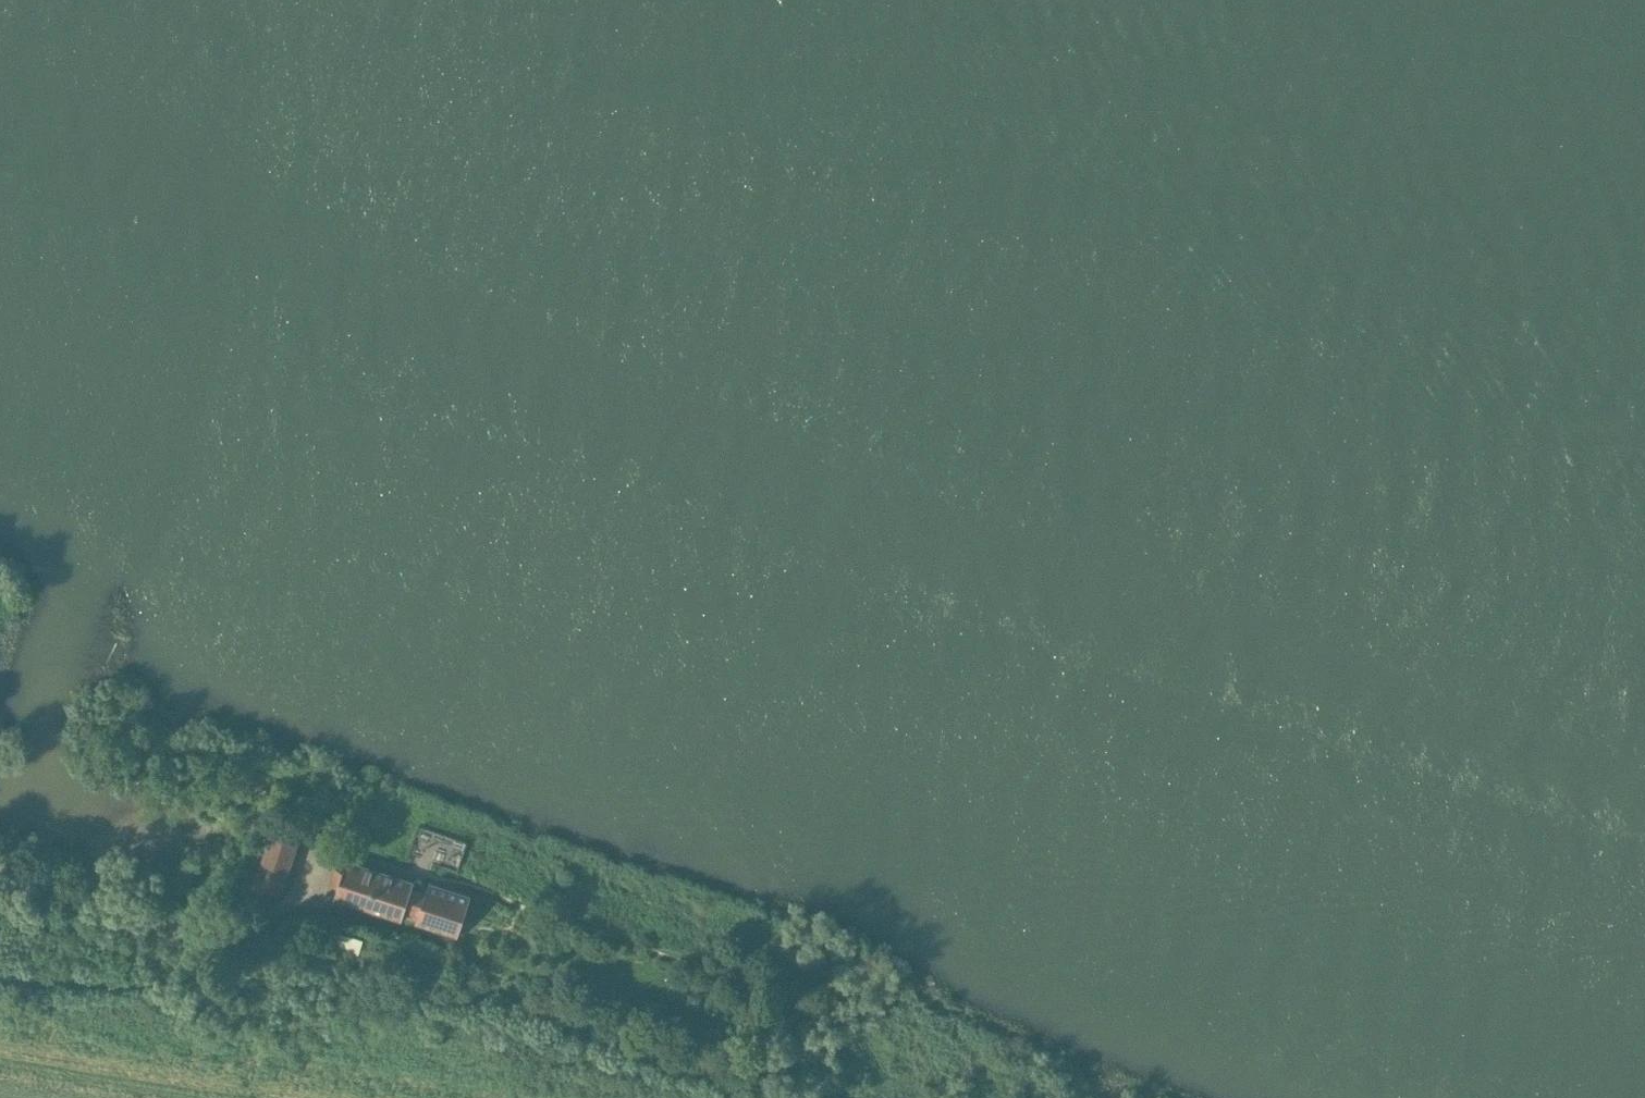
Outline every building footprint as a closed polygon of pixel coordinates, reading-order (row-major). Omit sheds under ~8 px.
[(282,888),(298,837),(300,837),(304,826),(275,818),(272,828),(274,829),(258,880),(282,888)] [(427,888),(424,887),(420,878),(412,883),(413,880),(348,858),(344,869),(335,866),(329,883),(338,886),(335,897),(400,919),(401,917),(415,921),(415,923),(457,937),(471,893),(429,879),(427,888)]
